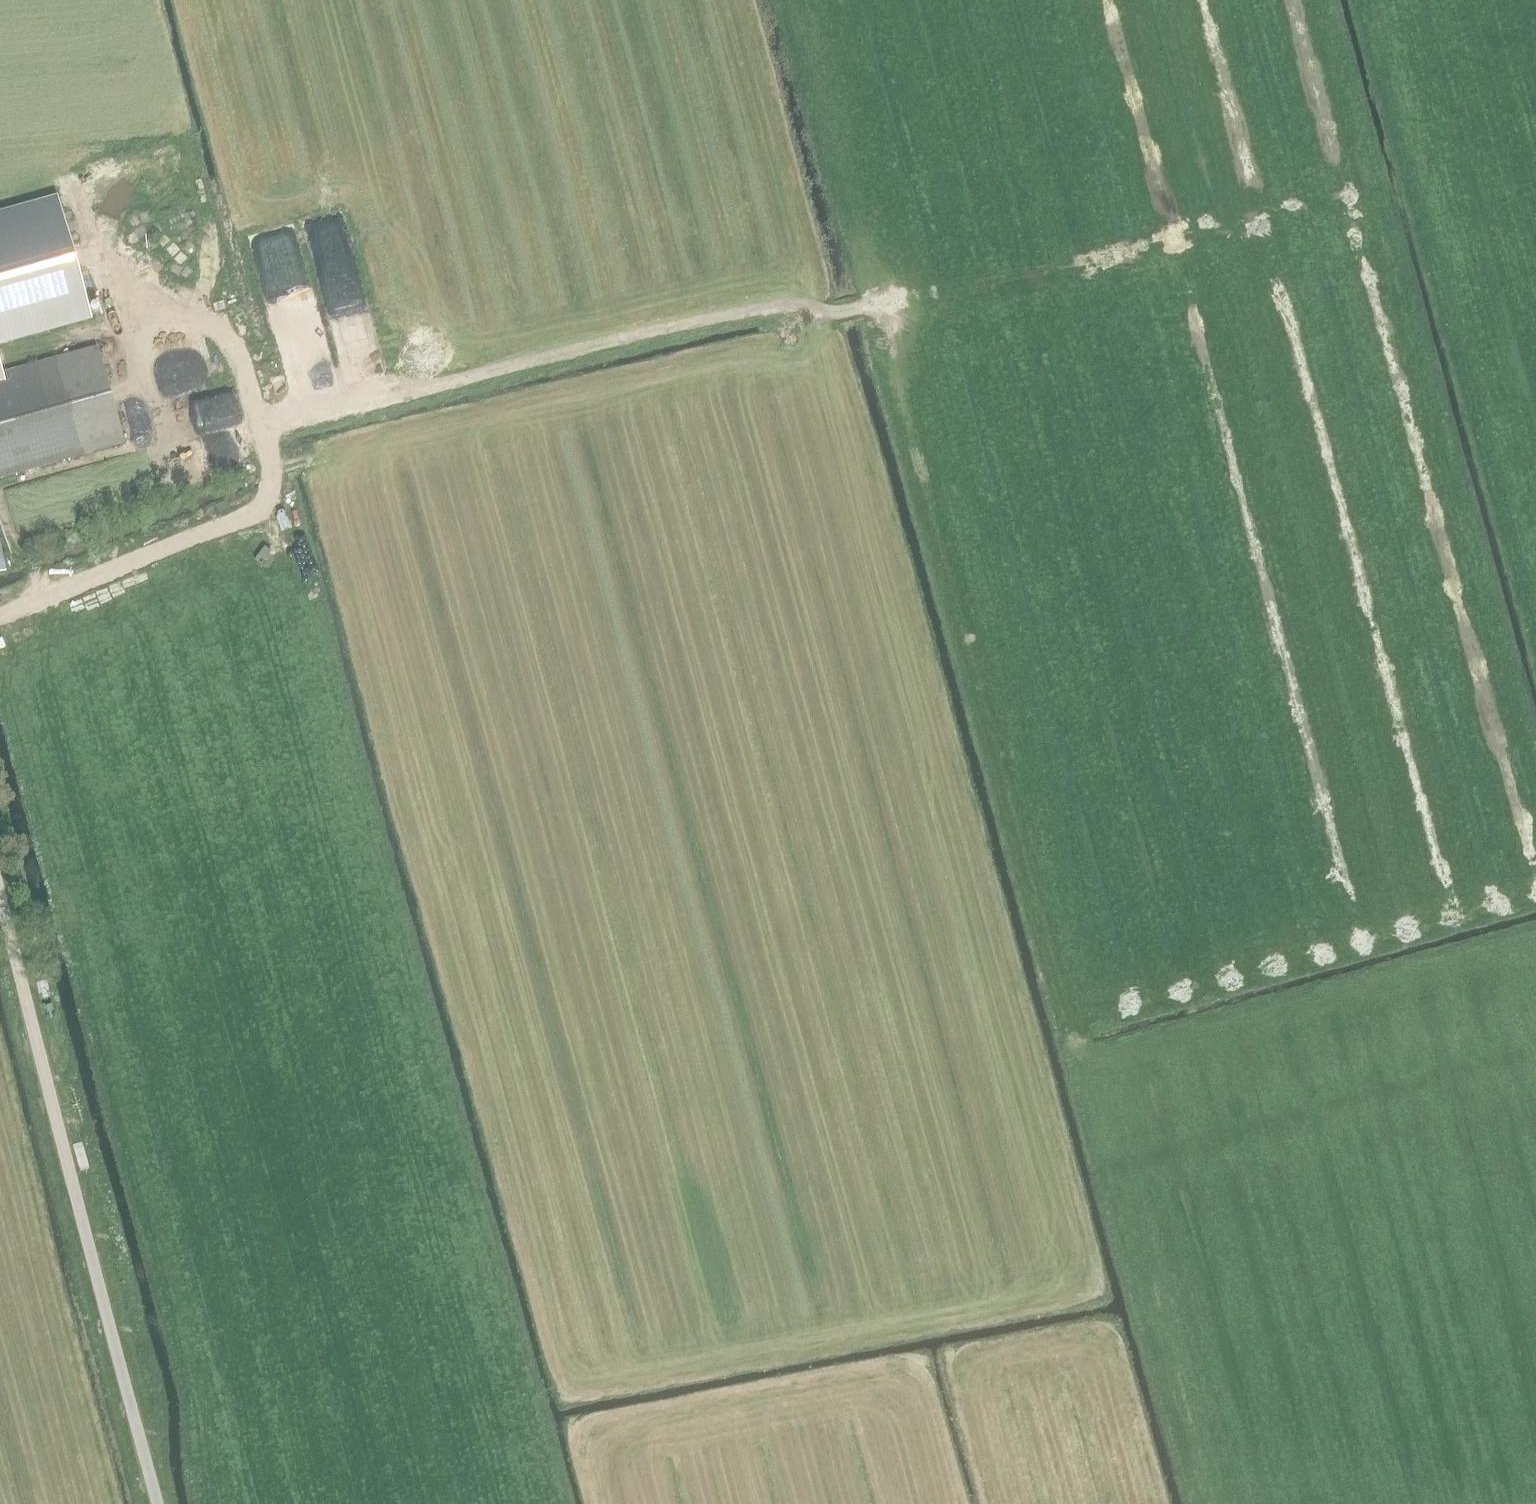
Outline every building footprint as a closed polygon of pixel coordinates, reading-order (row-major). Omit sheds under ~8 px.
[(90,315),(63,219),(57,201),(0,217),(0,340),(90,315)] [(123,442),(96,346),(1,372),(0,368),(0,477),(123,442)] [(237,392),(194,399),(200,431),(242,423),(237,392)] [(248,451),(230,455),(233,468),(250,465),(248,451)]
